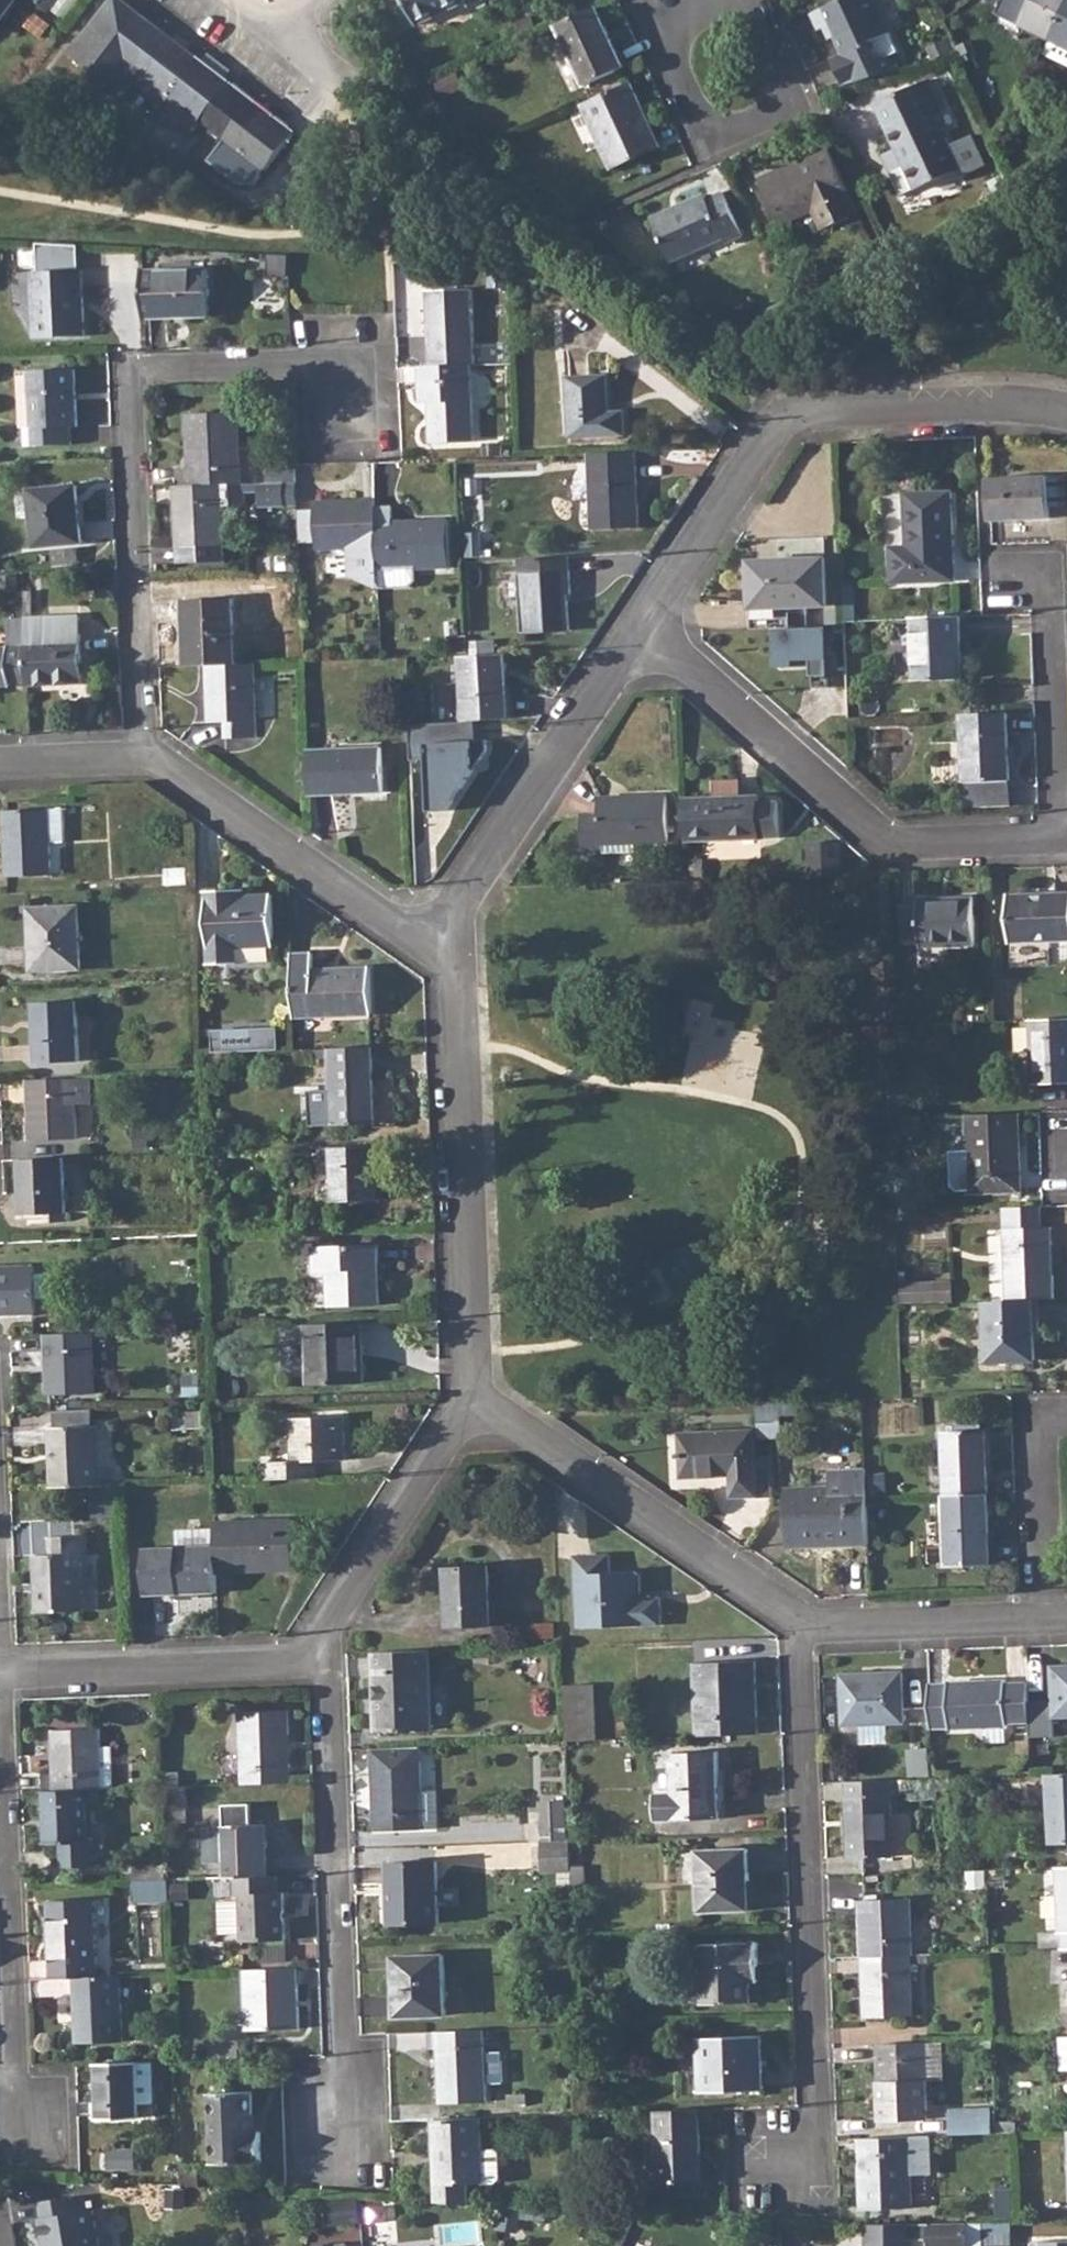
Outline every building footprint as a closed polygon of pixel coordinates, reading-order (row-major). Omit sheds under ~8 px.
[(15,0),(0,0),(0,19),(15,0)] [(93,69),(138,11),(124,0),(110,0),(71,51),(93,69)] [(417,22),(467,0),(407,0),(417,22)] [(810,12),(817,28),(829,23),(841,51),(830,56),(842,83),(892,70),(885,54),(896,49),(888,30),(875,0),(836,0),(810,12)] [(1050,37),(1066,3),(1066,0),(1031,0),(1020,22),(1050,37)] [(596,3),(557,21),(585,83),(624,65),(596,3)] [(1043,51),(1066,63),(1066,3),(1050,37),(1043,51)] [(138,11),(93,69),(117,89),(129,73),(162,30),(138,11)] [(162,30),(129,73),(162,97),(195,55),(162,30)] [(195,55),(162,97),(193,122),(198,117),(227,80),(195,55)] [(876,104),(904,164),(914,184),(960,163),(933,106),(943,102),(931,78),(876,104)] [(630,79),(582,101),(613,166),(660,144),(630,79)] [(227,80),(198,117),(223,135),(236,120),(247,129),(264,108),(227,80)] [(223,135),(206,158),(235,180),(253,182),(292,130),(264,108),(247,129),(236,120),(223,135)] [(859,211),(829,145),(761,176),(781,219),(814,204),(824,226),(859,211)] [(704,191),(652,214),(672,258),(724,235),(727,242),(742,235),(721,190),(706,196),(704,191)] [(209,265),(143,267),(145,316),(210,313),(209,265)] [(83,267),(32,269),(35,334),(85,333),(83,267)] [(429,288),(431,362),(473,361),(475,361),(472,288),(429,288)] [(431,362),(420,363),(422,401),(428,401),(430,440),(475,438),(473,361),(431,362)] [(31,424),(24,425),(25,444),(71,442),(70,424),(76,424),(75,367),(28,368),(31,424)] [(609,373),(571,375),(573,433),(625,430),(624,409),(610,410),(609,373)] [(177,467),(178,484),(240,482),(237,411),(187,412),(190,466),(177,467)] [(637,448),(590,450),(593,527),(640,524),(637,448)] [(1049,475),(988,477),(990,519),(1051,516),(1049,475)] [(178,484),(173,485),(176,545),(224,543),(222,505),(245,504),(244,481),(240,482),(178,484)] [(262,484),(262,505),(300,503),(299,482),(262,484)] [(77,483),(30,488),(35,545),(81,540),(77,483)] [(908,543),(892,544),(894,581),(957,578),(953,490),(906,491),(908,543)] [(375,505),(375,496),(316,499),(318,547),(377,544),(375,505)] [(394,505),(375,505),(377,544),(377,568),(449,565),(448,516),(394,518),(394,505)] [(775,555),(829,550),(828,534),(774,539),(775,555)] [(570,554),(520,556),(524,631),(569,629),(567,592),(571,591),(570,554)] [(827,554),(750,558),(752,607),(829,604),(827,554)] [(185,598),(188,664),(207,663),(237,662),(233,596),(185,598)] [(79,614),(25,616),(26,644),(27,679),(27,682),(83,681),(79,614)] [(960,614),(915,616),(918,679),(964,678),(960,614)] [(26,644),(25,616),(8,617),(9,645),(0,645),(0,683),(9,683),(10,680),(27,679),(26,644)] [(469,653),(461,653),(465,719),(506,717),(504,651),(469,653)] [(237,662),(207,663),(210,720),(225,719),(225,737),(258,736),(254,662),(237,662)] [(1009,711),(964,713),(966,780),(1011,779),(1009,711)] [(473,721),(414,719),(413,762),(431,763),(430,808),(471,809),(473,721)] [(383,745),(309,749),(310,794),(384,790),(383,745)] [(715,796),(684,796),(686,841),(780,837),(778,802),(761,802),(760,794),(743,795),(715,796)] [(584,852),(602,851),(602,842),(637,841),(670,841),(667,795),(599,796),(600,813),(582,814),(584,852)] [(64,807),(6,808),(8,874),(51,873),(51,841),(65,841),(64,807)] [(812,839),(812,873),(841,873),(841,839),(812,839)] [(235,889),(207,889),(211,962),(237,961),(237,946),(274,945),(272,893),(234,893),(235,889)] [(1010,894),(1012,941),(1066,939),(1066,891),(1010,894)] [(920,906),(904,906),(905,938),(921,938),(921,946),(978,944),(975,896),(920,898),(920,906)] [(78,905),(31,907),(33,967),(80,965),(78,905)] [(314,951),(291,952),(294,1014),(373,1012),(370,965),(315,966),(314,951)] [(76,998),(35,999),(37,1059),(79,1058),(76,998)] [(1031,1019),(1034,1083),(1066,1082),(1066,1018),(1031,1019)] [(263,1049),(262,1026),(220,1028),(221,1051),(263,1049)] [(373,1046),(331,1047),(334,1123),(375,1122),(373,1046)] [(75,1076),(25,1078),(28,1139),(77,1137),(76,1103),(94,1103),(93,1081),(75,1081),(75,1076)] [(1018,1112),(967,1114),(969,1150),(950,1151),(952,1185),(958,1190),(971,1190),(971,1191),(1021,1189),(1018,1112)] [(374,1145),(330,1146),(333,1200),(376,1199),(374,1145)] [(63,1156),(18,1157),(21,1213),(64,1211),(63,1156)] [(1042,1227),(1003,1228),(1007,1300),(1035,1299),(1055,1298),(1052,1226),(1042,1227)] [(377,1243),(313,1246),(314,1271),(329,1270),(330,1305),(380,1303),(377,1243)] [(0,1266),(0,1312),(36,1311),(35,1299),(51,1299),(50,1270),(34,1270),(34,1265),(0,1266)] [(931,1283),(903,1284),(903,1300),(931,1299),(931,1283)] [(1007,1300),(985,1301),(989,1361),(1038,1358),(1035,1299),(1007,1300)] [(362,1321),(305,1323),(309,1384),(364,1382),(362,1321)] [(94,1330),(44,1333),(47,1393),(95,1392),(94,1330)] [(771,1401),(761,1402),(761,1417),(772,1417),(771,1401)] [(782,1401),(771,1401),(772,1417),(782,1417),(782,1401)] [(204,1410),(186,1411),(187,1427),(204,1427),(204,1410)] [(267,1461),(267,1479),(316,1477),(316,1460),(344,1460),(342,1416),(290,1418),(292,1459),(267,1461)] [(773,1436),(772,1420),(762,1421),(763,1436),(773,1436)] [(783,1420),(772,1420),(773,1436),(784,1435),(783,1420)] [(48,1426),(50,1486),(100,1484),(98,1424),(48,1426)] [(756,1449),(755,1427),(681,1431),(683,1476),(732,1473),(733,1496),(775,1493),(774,1469),(773,1453),(773,1449),(756,1449)] [(944,1431),(947,1494),(988,1493),(986,1429),(944,1431)] [(868,1497),(867,1467),(831,1469),(831,1485),(789,1487),(791,1547),(870,1543),(868,1497)] [(118,1487),(95,1488),(96,1516),(119,1515),(118,1487)] [(947,1494),(944,1494),(947,1567),(991,1565),(988,1493),(947,1494)] [(292,1520),(215,1522),(215,1544),(216,1569),(293,1567),(292,1520)] [(50,1554),(35,1555),(37,1611),(83,1610),(82,1552),(87,1552),(86,1535),(49,1536),(50,1554)] [(216,1569),(215,1544),(144,1547),(146,1594),(218,1591),(216,1569)] [(608,1555),(574,1556),(578,1628),(660,1624),(658,1597),(640,1597),(638,1573),(633,1568),(608,1569),(608,1555)] [(489,1564),(446,1566),(449,1626),(492,1625),(489,1564)] [(429,1649),(373,1651),(377,1731),(432,1729),(429,1649)] [(695,1664),(698,1736),(759,1733),(755,1661),(695,1664)] [(1052,1666),(1053,1716),(1066,1716),(1066,1665),(1052,1666)] [(903,1673),(842,1676),(843,1726),(906,1723),(903,1673)] [(950,1684),(930,1684),(931,1727),(951,1726),(951,1729),(1009,1727),(1009,1722),(1030,1721),(1029,1682),(1008,1683),(1008,1679),(951,1682),(950,1684)] [(594,1684),(563,1685),(565,1741),(596,1740),(594,1684)] [(239,1712),(242,1784),(292,1782),(289,1710),(239,1712)] [(43,1774),(44,1790),(100,1789),(114,1788),(112,1745),(101,1745),(100,1728),(53,1729),(54,1773),(43,1774)] [(420,1746),(372,1749),(375,1829),(423,1829),(423,1827),(438,1827),(437,1791),(421,1791),(420,1746)] [(672,1794),(656,1795),(657,1819),(720,1817),(717,1751),(670,1753),(672,1794)] [(1048,1774),(1050,1842),(1066,1841),(1066,1773),(1048,1774)] [(892,1781),(846,1783),(849,1858),(894,1856),(892,1781)] [(100,1789),(44,1790),(46,1842),(62,1842),(63,1865),(96,1864),(94,1840),(103,1840),(100,1789)] [(531,1825),(531,1841),(537,1842),(566,1840),(565,1802),(541,1803),(541,1825),(531,1825)] [(207,1828),(209,1860),(226,1859),(227,1877),(233,1876),(267,1875),(264,1823),(224,1824),(223,1827),(207,1828)] [(566,1840),(537,1842),(540,1871),(570,1871),(569,1840),(566,1840)] [(748,1849),(698,1851),(702,1912),(745,1910),(744,1880),(750,1879),(748,1849)] [(134,1856),(135,1881),(158,1879),(165,1879),(164,1855),(134,1856)] [(436,1860),(387,1862),(391,1923),(439,1921),(436,1860)] [(584,1866),(571,1867),(573,1890),(585,1890),(584,1866)] [(1057,1867),(1060,1932),(1063,1933),(1063,1949),(1066,1949),(1066,1867),(1057,1867)] [(267,1875),(233,1876),(234,1893),(242,1893),(244,1941),(288,1939),(285,1890),(279,1891),(279,1874),(267,1875)] [(158,1879),(135,1881),(135,1899),(159,1899),(158,1879)] [(48,1900),(52,1978),(74,1977),(98,1976),(94,1898),(48,1900)] [(860,1900),(862,1957),(911,1956),(913,1955),(912,1899),(860,1900)] [(750,1983),(749,1965),(758,1964),(756,1942),(699,1944),(702,2004),(750,2002),(750,1983)] [(442,1953),(394,1955),(395,1989),(398,1989),(399,2015),(444,2014),(442,1953)] [(911,1956),(862,1957),(865,2017),(912,2015),(911,1956)] [(298,1967),(244,1969),(246,2029),(300,2026),(298,1967)] [(98,1976),(74,1977),(76,2043),(123,2041),(120,1975),(98,1976)] [(485,2029),(430,2031),(431,2050),(437,2050),(441,2102),(489,2099),(488,2080),(504,2079),(502,2051),(486,2051),(485,2029)] [(760,2035),(702,2037),(703,2091),(763,2088),(760,2035)] [(924,2043),(877,2045),(881,2122),(928,2119),(924,2043)] [(83,2110),(101,2109),(98,2061),(81,2062),(83,2110)] [(137,2061),(99,2062),(101,2118),(139,2117),(137,2061)] [(252,2090),(209,2093),(213,2163),(262,2161),(260,2131),(254,2131),(252,2090)] [(526,2092),(508,2093),(509,2103),(526,2103),(526,2092)] [(699,2108),(656,2111),(660,2180),(701,2179),(699,2108)] [(992,2133),(991,2108),(951,2110),(952,2134),(992,2133)] [(483,2117),(435,2119),(438,2201),(470,2203),(469,2181),(499,2181),(502,2176),(501,2150),(498,2148),(484,2148),(483,2117)] [(930,2135),(859,2138),(862,2209),(912,2207),(911,2173),(931,2173),(930,2135)] [(1001,2207),(977,2207),(977,2219),(1017,2219),(1017,2189),(1001,2189),(1001,2207)] [(33,2202),(36,2218),(34,2220),(38,2241),(43,2241),(45,2245),(94,2245),(87,2208),(80,2209),(79,2199),(74,2197),(67,2198),(66,2195),(33,2202)] [(363,2199),(329,2198),(329,2221),(362,2221),(363,2199)] [(911,2238),(928,2237),(928,2245),(967,2245),(966,2222),(864,2223),(864,2245),(912,2245),(911,2238)] [(1029,2238),(1029,2245),(1066,2245),(1066,2236),(1029,2238)]
